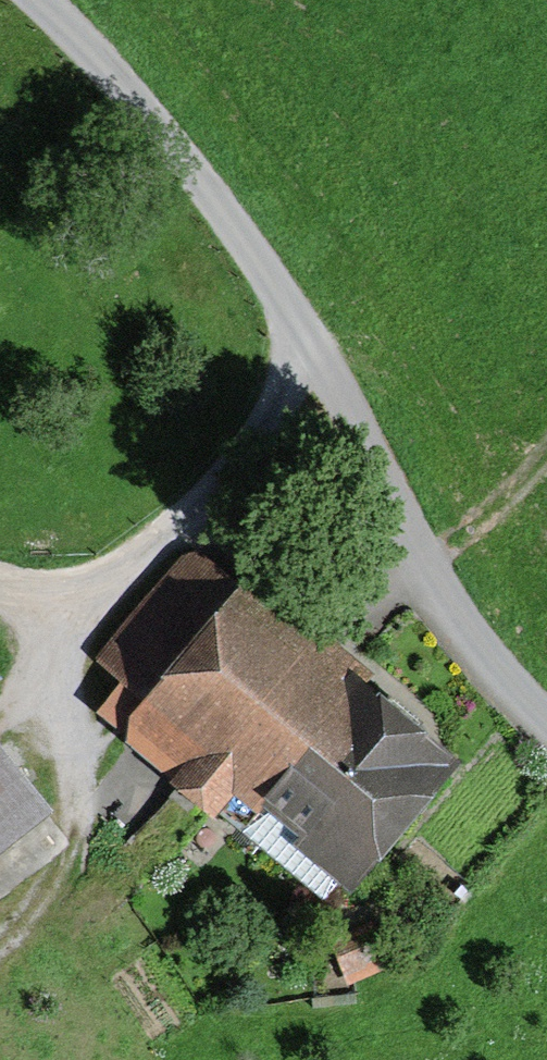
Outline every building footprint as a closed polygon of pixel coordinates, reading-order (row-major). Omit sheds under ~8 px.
[(242,588),(191,545),(93,661),(121,685),(96,715),(119,734),(114,740),(213,823),(221,815),(243,834),(365,688),(373,679),(251,577),(242,588)] [(461,769),(365,688),(243,834),(324,901),(335,889),(350,901),(461,769)] [(0,750),(0,846),(45,810),(0,750)]
